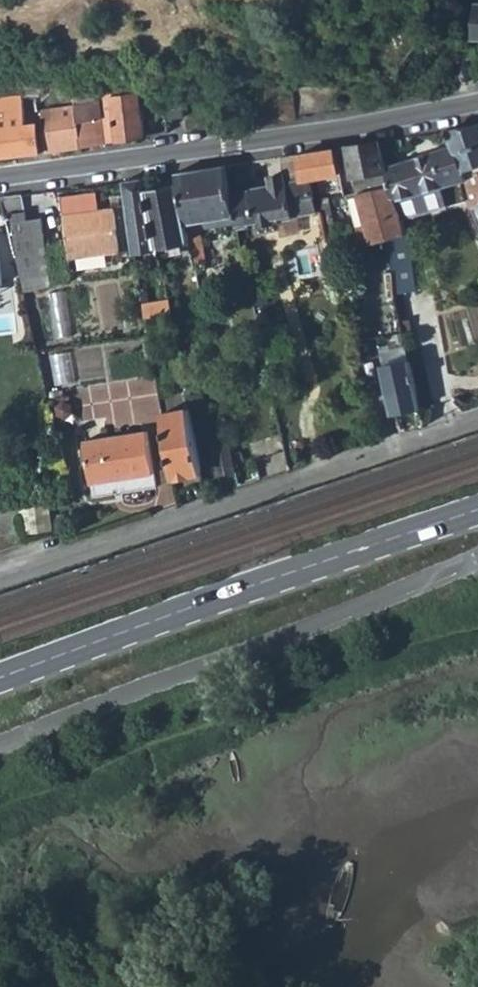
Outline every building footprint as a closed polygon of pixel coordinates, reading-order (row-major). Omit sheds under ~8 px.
[(41,110),(45,152),(80,147),(116,141),(107,76),(70,79),(74,106),(41,110)] [(107,76),(116,141),(144,137),(136,80),(107,76)] [(293,86),(297,114),(341,107),(338,91),(324,87),(293,86)] [(41,152),(38,122),(25,124),(22,95),(0,98),(0,157),(41,152)] [(166,111),(168,121),(183,118),(180,108),(166,111)] [(447,129),(451,144),(463,181),(469,200),(473,209),(477,207),(477,124),(447,129)] [(380,141),(349,146),(354,177),(356,186),(357,193),(390,184),(385,165),(380,141)] [(451,144),(385,165),(390,184),(393,184),(398,199),(463,181),(451,144)] [(301,179),(312,177),(317,176),(336,173),(340,172),(341,172),(336,149),(298,154),(301,179)] [(298,154),(282,157),(286,182),(285,182),(283,175),(282,174),(270,177),(269,178),(271,185),(231,192),(237,221),(238,225),(259,221),(259,226),(276,223),(275,218),(292,214),(293,217),(318,212),(312,177),(301,179),(298,154)] [(237,221),(231,192),(226,165),(177,172),(178,182),(190,242),(195,266),(206,263),(199,229),(237,221)] [(143,178),(125,181),(136,251),(158,248),(145,189),(143,178)] [(398,199),(403,218),(469,200),(463,181),(398,199)] [(145,189),(158,248),(190,242),(178,182),(145,189)] [(357,193),(349,195),(364,246),(390,239),(406,234),(403,218),(398,199),(393,184),(390,184),(357,193)] [(343,188),(345,193),(345,196),(349,195),(357,193),(356,186),(343,188)] [(22,194),(2,196),(6,214),(16,255),(47,251),(42,217),(27,219),(25,211),(22,194)] [(330,197),(327,198),(328,204),(321,206),(322,211),(329,241),(339,239),(330,197)] [(320,199),(321,206),(328,204),(327,198),(320,199)] [(64,215),(70,258),(121,251),(115,209),(64,215)] [(394,272),(395,294),(416,290),(406,234),(390,239),(394,272)] [(47,251),(16,255),(24,290),(37,288),(35,273),(50,271),(47,251)] [(388,298),(396,298),(395,294),(394,272),(386,273),(388,298)] [(352,303),(355,314),(366,312),(364,301),(352,303)] [(152,308),(153,316),(171,313),(169,305),(152,308)] [(401,321),(403,331),(412,329),(409,319),(401,321)] [(386,336),(385,357),(409,358),(410,337),(386,336)] [(410,360),(383,366),(393,415),(421,409),(411,360),(410,360)] [(162,413),(172,476),(202,472),(189,408),(162,413)] [(84,442),(91,483),(154,473),(148,432),(84,442)] [(213,446),(218,475),(235,472),(230,442),(213,446)] [(28,510),(30,529),(49,527),(47,509),(28,510)]
